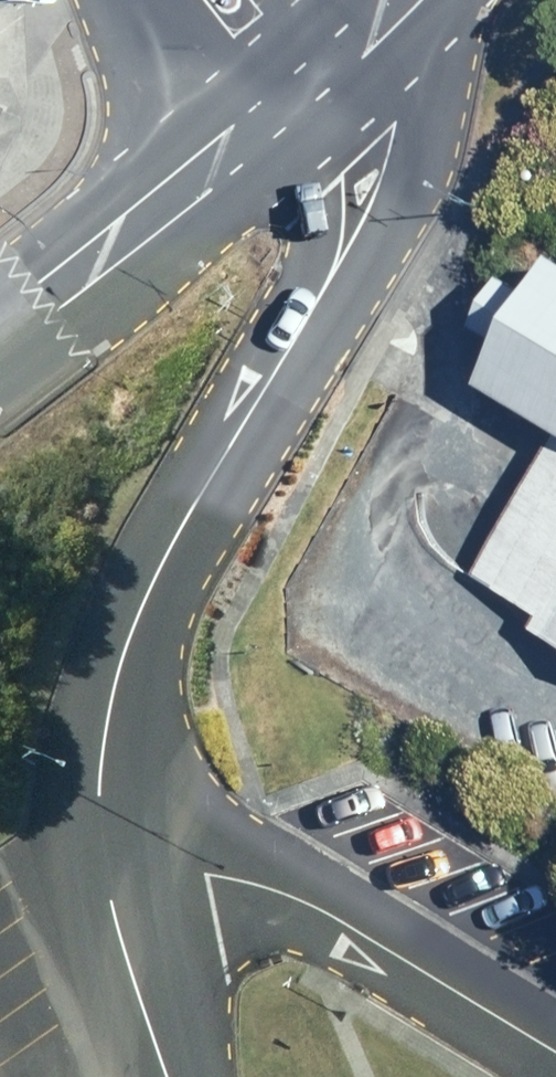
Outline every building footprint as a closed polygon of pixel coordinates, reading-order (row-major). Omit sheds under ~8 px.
[(479,325),(511,345),(490,380),(555,420),(555,263),(540,290),(510,273),(479,325)] [(478,576),(545,616),(537,630),(555,641),(555,447),(478,576)]
